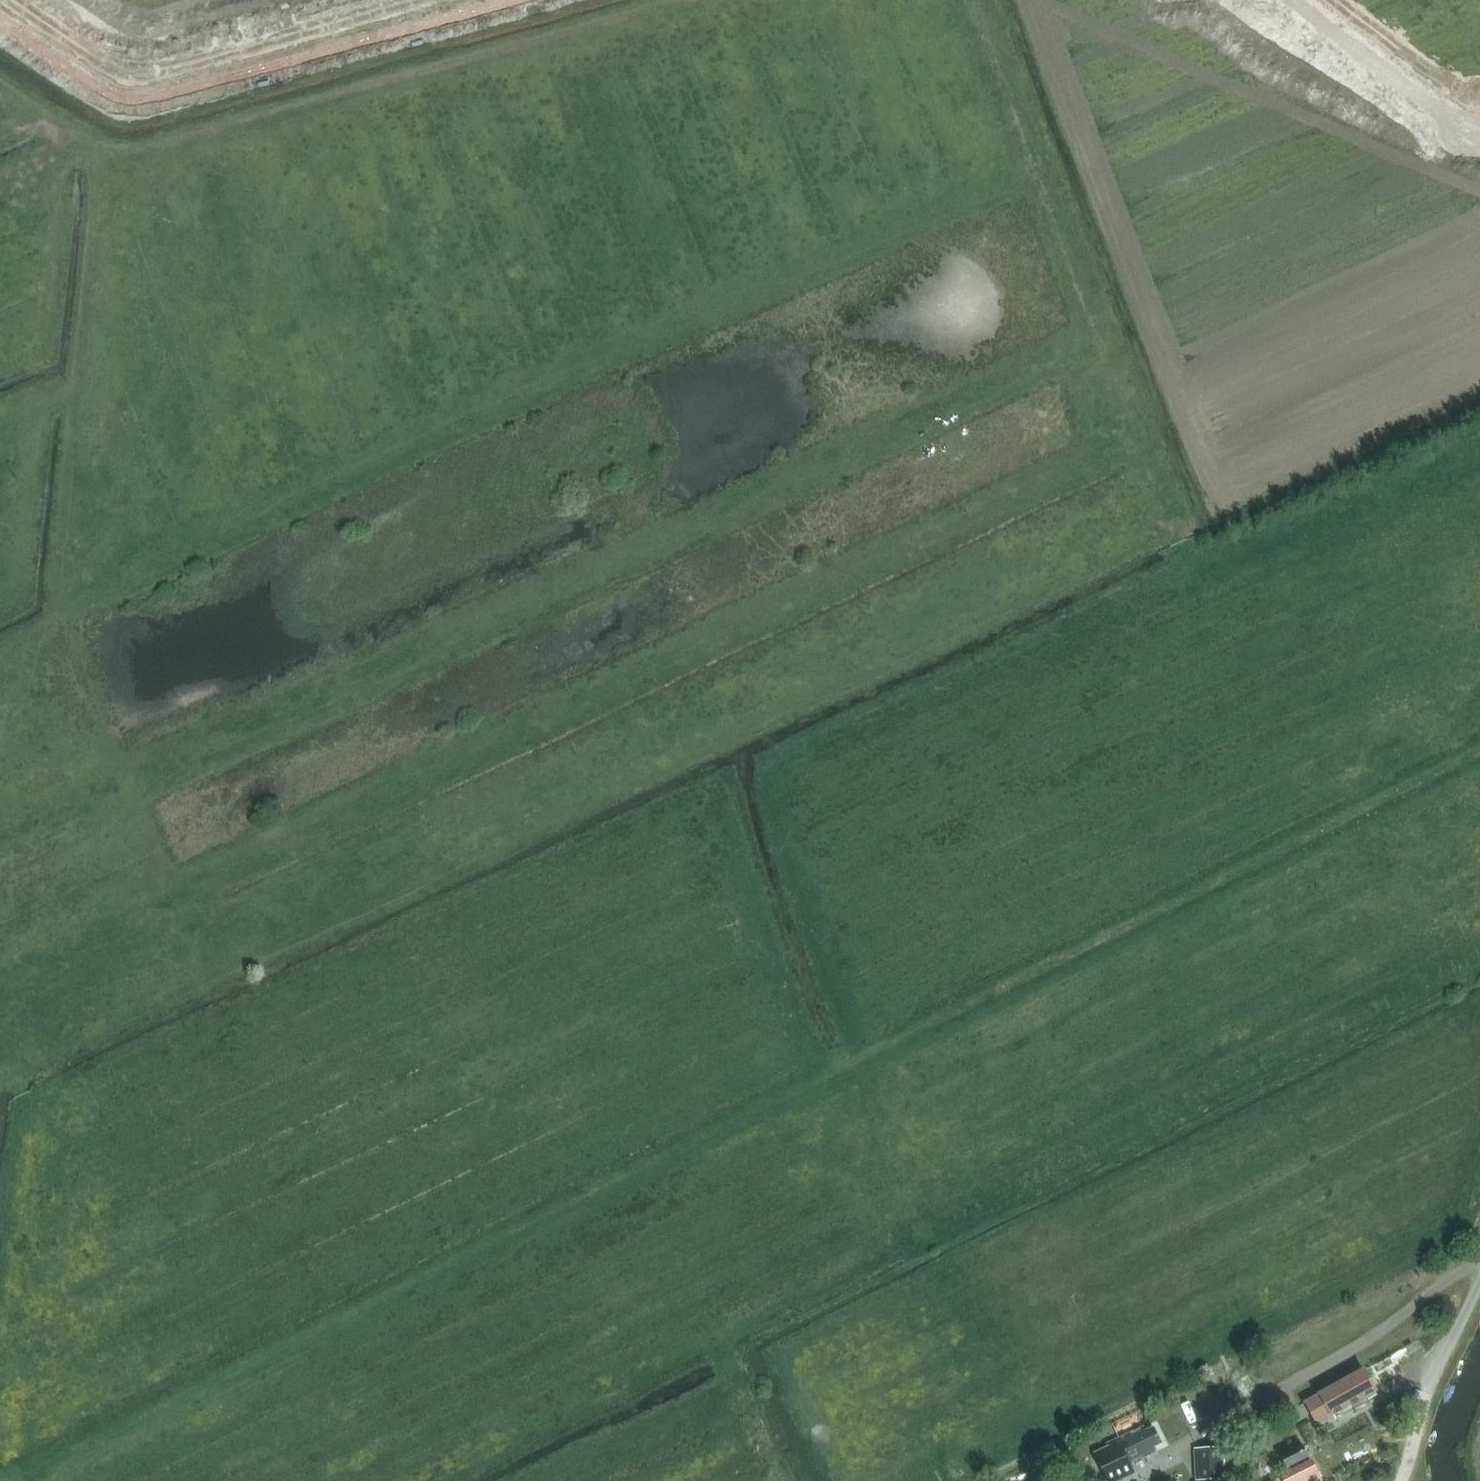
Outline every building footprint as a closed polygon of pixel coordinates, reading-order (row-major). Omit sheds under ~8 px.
[(1363,1368),(1305,1399),(1313,1414),(1327,1406),(1331,1414),(1375,1390),(1363,1368)] [(1097,1454),(1110,1480),(1116,1480),(1129,1475),(1134,1472),(1130,1464),(1155,1452),(1153,1447),(1161,1443),(1154,1427),(1145,1431),(1143,1427),(1107,1444),(1109,1449),(1097,1454)] [(1301,1443),(1281,1455),(1286,1465),(1307,1453),(1301,1443)] [(1223,1447),(1199,1448),(1200,1480),(1224,1479),(1223,1447)] [(1290,1471),(1295,1480),(1323,1480),(1312,1460),(1290,1471)]
